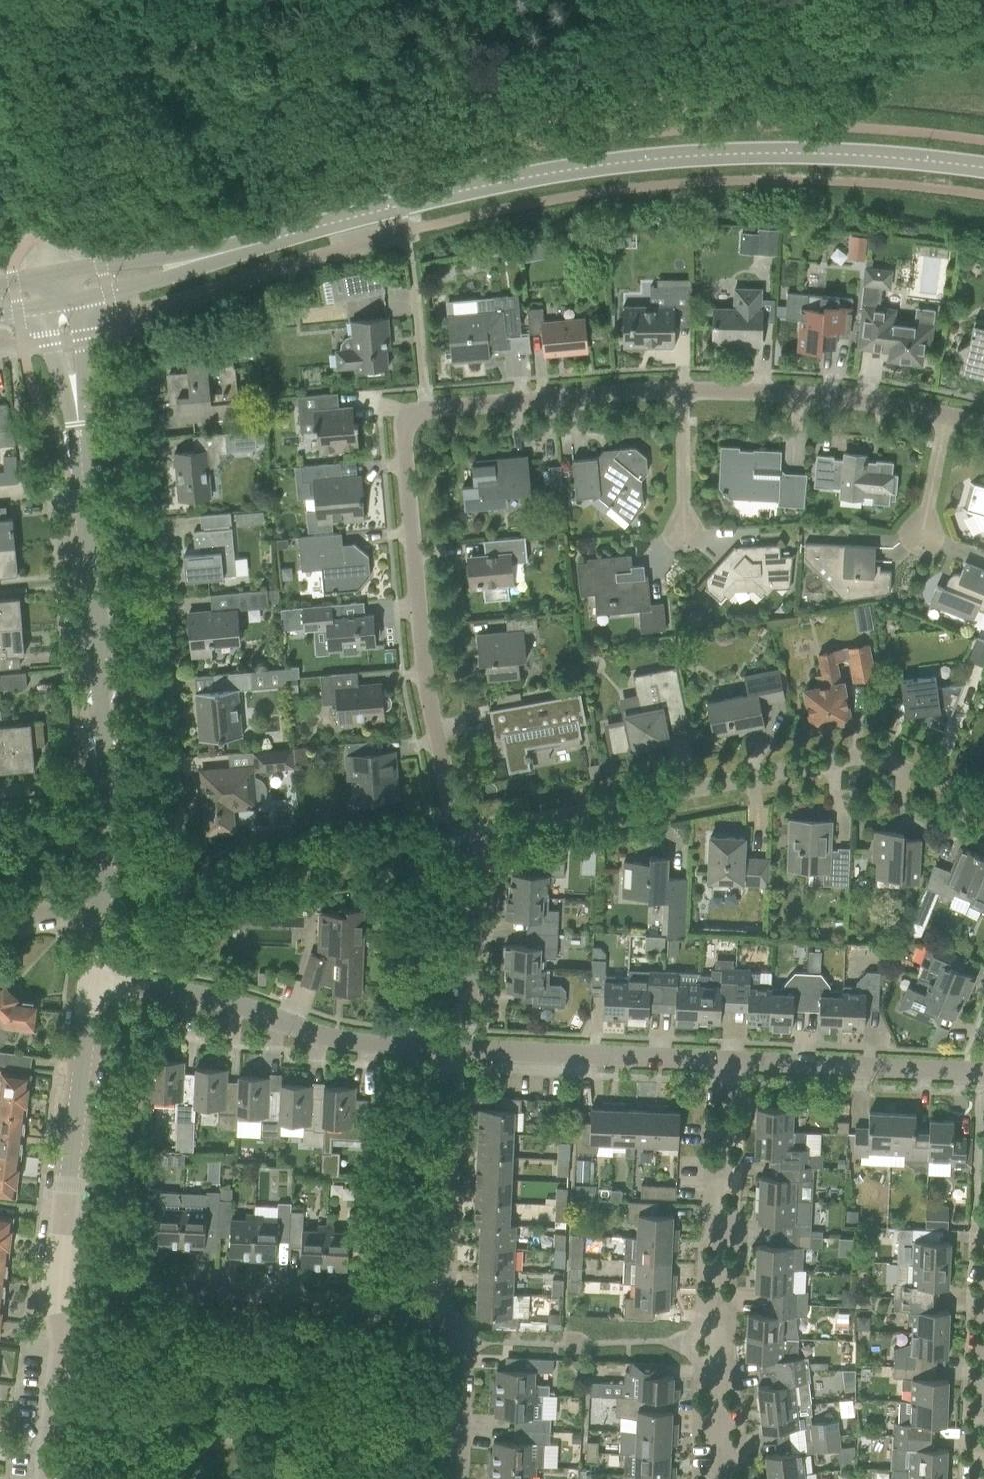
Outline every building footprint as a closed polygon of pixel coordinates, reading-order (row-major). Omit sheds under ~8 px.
[(757,230),(756,254),(774,254),(774,230),(757,230)] [(865,238),(848,236),(846,259),(863,261),(865,238)] [(863,307),(861,316),(857,348),(888,352),(887,360),(921,364),(924,343),(930,343),(932,325),(894,320),(895,310),(879,308),(882,287),(889,288),(891,271),(865,268),(860,307),(863,307)] [(366,272),(369,295),(385,292),(383,269),(366,272)] [(369,295),(366,272),(345,276),(349,299),(369,295)] [(690,327),(690,307),(690,287),(650,287),(650,307),(622,307),(623,347),(644,347),(644,344),(657,344),(657,347),(674,347),(674,315),(689,314),(689,327),(690,327)] [(734,289),(734,309),(713,309),(712,346),(734,346),(735,341),(760,342),(761,310),(760,310),(761,290),(734,289)] [(790,293),(788,319),(799,320),(799,331),(797,351),(820,353),(821,348),(834,349),(835,337),(836,331),(849,332),(851,312),(852,298),(824,296),(790,293)] [(493,312),(471,314),(451,316),(453,334),(449,335),(452,360),(468,358),(468,361),(489,360),(488,346),(496,345),(498,350),(511,349),(510,337),(505,338),(505,335),(521,334),(519,314),(517,295),(492,298),(493,312)] [(585,351),(584,331),(583,320),(543,324),(542,309),(527,310),(527,314),(529,334),(543,333),(545,355),(585,351)] [(387,318),(367,320),(351,321),(354,349),(336,351),(337,369),(355,368),(355,372),(387,369),(385,340),(389,340),(387,318)] [(974,320),(969,342),(957,349),(964,361),(961,373),(983,378),(983,374),(983,323),(974,320)] [(232,352),(206,355),(186,356),(187,373),(168,374),(170,390),(176,390),(179,421),(199,419),(237,416),(235,393),(237,393),(235,368),(233,368),(232,352)] [(331,394),(303,396),(297,397),(299,424),(313,422),(314,432),(317,431),(319,453),(345,450),(345,448),(358,447),(356,428),(358,428),(357,423),(354,424),(352,407),(332,409),(331,394)] [(14,446),(12,424),(9,424),(7,404),(0,405),(0,447),(14,446)] [(194,452),(174,454),(178,500),(201,498),(200,484),(209,483),(208,467),(216,466),(220,462),(219,455),(227,454),(227,453),(256,450),(254,430),(192,436),(194,452)] [(720,446),(718,488),(722,492),(722,495),(725,495),(728,499),(748,499),(751,499),(752,493),(778,495),(777,501),(777,506),(793,507),(794,479),(780,478),(781,451),(753,450),(753,451),(739,450),(739,447),(720,446)] [(597,497),(613,510),(629,523),(643,506),(640,480),(647,472),(646,457),(634,448),(619,449),(613,457),(572,460),(575,499),(597,497)] [(816,455),(814,475),(813,487),(830,488),(841,489),(840,498),(860,500),(860,502),(889,505),(889,501),(890,493),(895,493),(897,475),(891,474),(893,463),(875,461),(875,467),(865,466),(866,456),(844,454),(843,460),(833,459),(833,457),(816,455)] [(478,485),(462,487),(464,511),(484,509),(496,508),(506,507),(505,495),(531,493),(527,457),(526,457),(526,459),(499,462),(499,459),(475,461),(476,466),(471,466),(473,484),(477,483),(478,485)] [(15,461),(5,462),(6,475),(16,474),(15,461)] [(339,463),(303,466),(291,467),(294,499),(314,497),(316,511),(303,512),(305,533),(331,531),(330,522),(363,519),(362,502),(363,502),(361,476),(341,478),(339,463)] [(548,467),(550,491),(562,490),(560,466),(548,467)] [(969,483),(961,510),(981,515),(983,520),(983,487),(969,483)] [(254,524),(252,511),(235,513),(236,525),(254,524)] [(230,513),(220,514),(200,516),(201,527),(203,527),(204,531),(193,532),(194,547),(199,547),(200,554),(183,555),(185,581),(223,578),(223,577),(235,575),(230,513)] [(14,547),(11,518),(0,519),(0,548),(14,547)] [(321,535),(303,537),(298,537),(301,571),(321,569),(323,593),(336,592),(357,590),(369,575),(368,556),(353,544),(342,545),(341,533),(321,535)] [(524,537),(503,539),(483,541),(485,557),(481,558),(481,562),(468,563),(470,583),(473,582),(474,587),(483,586),(484,601),(508,599),(507,584),(512,584),(510,564),(527,562),(524,537)] [(279,547),(290,547),(289,538),(279,539),(279,547)] [(804,543),(804,557),(807,561),(835,562),(834,590),(843,600),(889,593),(890,572),(873,571),(875,547),(804,543)] [(779,545),(755,546),(740,547),(737,551),(733,547),(724,558),(725,560),(718,568),(716,566),(705,579),(705,589),(720,602),(737,583),(750,582),(766,597),(773,589),(789,588),(792,556),(780,557),(779,545)] [(0,548),(0,577),(16,575),(14,547),(0,548)] [(587,563),(577,564),(580,595),(594,594),(595,606),(614,604),(615,613),(639,611),(641,632),(664,630),(662,604),(649,605),(647,577),(643,577),(643,571),(641,571),(638,569),(638,566),(631,567),(630,556),(610,558),(587,560),(587,563)] [(964,563),(960,575),(954,575),(948,578),(945,583),(944,589),(936,585),(929,603),(972,621),(977,609),(979,610),(982,611),(983,610),(983,571),(964,563)] [(240,610),(268,608),(266,590),(238,593),(240,610)] [(21,626),(19,598),(0,600),(0,628),(21,626)] [(331,605),(280,609),(282,630),(303,629),(303,632),(326,630),(328,650),(342,649),(342,655),(357,654),(356,648),(375,646),(375,637),(379,637),(378,623),(373,623),(373,615),(332,619),(331,605)] [(236,609),(208,611),(188,613),(192,657),(211,655),(210,645),(239,642),(236,609)] [(536,617),(525,618),(505,619),(507,632),(476,635),(478,657),(484,657),(486,680),(506,679),(519,677),(518,660),(526,660),(523,632),(537,631),(536,617)] [(24,655),(21,626),(0,628),(0,657),(24,655)] [(983,667),(983,641),(976,638),(967,660),(983,667)] [(818,689),(803,693),(805,703),(809,703),(813,725),(847,719),(836,662),(847,659),(851,681),(874,677),(868,643),(833,650),(833,652),(818,655),(822,674),(815,676),(818,689)] [(295,667),(285,667),(285,669),(286,677),(296,677),(295,667)] [(687,719),(676,667),(632,676),(640,714),(626,717),(627,722),(607,727),(613,755),(655,746),(654,743),(666,740),(663,724),(687,719)] [(764,729),(760,710),(759,704),(783,699),(777,670),(745,676),(749,694),(707,703),(713,734),(749,727),(750,732),(764,729)] [(249,672),(234,673),(214,675),(215,691),(195,693),(199,740),(241,737),(237,690),(251,689),(249,672)] [(5,675),(0,675),(0,690),(26,688),(25,673),(5,675)] [(379,685),(359,687),(332,689),(331,675),(320,676),(322,705),(338,703),(340,723),(382,719),(381,710),(386,710),(390,706),(391,701),(389,696),(385,694),(380,694),(379,685)] [(935,676),(920,678),(900,681),(905,716),(919,714),(931,719),(928,726),(944,732),(964,684),(937,687),(935,676)] [(297,679),(288,680),(288,689),(297,688),(297,679)] [(526,748),(559,742),(581,738),(576,713),(583,711),(580,694),(489,711),(492,728),(500,727),(508,773),(530,769),(528,760),(530,760),(529,755),(527,755),(526,748)] [(8,718),(1,719),(5,772),(34,769),(32,747),(44,746),(42,722),(8,726),(8,718)] [(381,753),(359,755),(358,742),(346,743),(347,756),(349,780),(361,779),(363,802),(397,799),(394,762),(380,763),(380,754),(381,754),(381,753)] [(306,747),(292,748),(294,765),(308,764),(306,747)] [(294,765),(292,748),(252,752),(254,772),(294,768),(294,765)] [(602,776),(599,764),(588,766),(590,778),(602,776)] [(251,777),(250,768),(210,772),(211,786),(203,787),(207,832),(231,830),(229,808),(238,807),(238,802),(252,800),(252,805),(253,805),(258,804),(262,801),(265,797),(266,792),(265,788),(263,783),(260,780),(255,778),(251,777)] [(787,820),(787,822),(790,822),(789,842),(788,869),(823,871),(848,872),(849,849),(848,849),(848,851),(829,850),(830,820),(829,820),(829,822),(787,820)] [(874,831),(872,851),(872,862),(877,862),(876,879),(900,880),(900,883),(917,884),(918,860),(919,840),(896,838),(896,833),(874,831)] [(710,837),(708,880),(708,881),(740,883),(740,885),(767,886),(768,860),(743,859),(744,838),(710,837)] [(584,848),(583,871),(594,871),(595,849),(584,848)] [(926,883),(924,888),(937,893),(952,899),(949,907),(965,913),(969,902),(970,903),(983,870),(983,868),(983,857),(960,848),(950,872),(934,865),(926,883)] [(511,880),(510,896),(546,897),(547,886),(553,886),(553,877),(563,877),(564,854),(540,859),(539,875),(511,873),(511,880)] [(647,901),(662,901),(661,936),(684,937),(686,879),(666,878),(667,857),(649,857),(649,863),(624,862),(622,897),(647,898),(647,901)] [(970,903),(982,908),(983,904),(983,870),(970,903)] [(924,888),(905,934),(915,938),(916,939),(918,940),(937,893),(924,888)] [(546,897),(510,896),(506,895),(505,919),(533,920),(532,933),(557,934),(558,910),(548,910),(548,897),(546,897)] [(310,954),(303,976),(301,983),(317,988),(319,983),(333,987),(333,994),(360,995),(363,910),(340,909),(340,914),(320,913),(318,956),(310,954)] [(833,921),(833,933),(842,933),(842,921),(833,921)] [(557,934),(532,933),(532,946),(504,945),(503,969),(507,969),(545,969),(545,958),(556,958),(557,934)] [(901,944),(901,946),(912,950),(916,939),(915,938),(905,934),(901,944)] [(928,944),(920,964),(915,977),(924,980),(962,996),(962,997),(966,998),(975,976),(961,971),(966,959),(928,944)] [(605,960),(591,959),(590,989),(603,989),(602,1017),(624,1018),(627,981),(627,977),(604,976),(605,960)] [(648,1023),(648,1010),(661,1011),(663,971),(663,969),(627,968),(627,977),(627,981),(624,1018),(624,1022),(648,1023)] [(545,969),(507,969),(506,991),(533,992),(532,1005),(564,1007),(565,991),(560,985),(548,984),(549,969),(545,969)] [(720,1022),(720,1010),(734,1011),(734,996),(735,971),(711,970),(711,976),(699,975),(699,984),(699,986),(697,1021),(720,1022)] [(663,971),(661,1011),(674,1011),(674,1024),(697,1026),(697,1021),(699,986),(699,984),(699,975),(699,974),(676,973),(677,972),(663,971)] [(735,971),(734,996),(734,1011),(746,1012),(746,1024),(768,1025),(770,987),(771,987),(771,983),(759,983),(759,972),(749,972),(735,971)] [(257,972),(257,984),(265,985),(266,972),(257,972)] [(842,986),(842,990),(843,991),(841,1028),(863,1029),(865,1002),(878,1002),(880,973),(866,972),(856,983),(856,987),(842,986)] [(577,984),(588,984),(589,974),(578,973),(577,984)] [(770,987),(768,1025),(768,1029),(792,1030),(793,1003),(806,1003),(807,973),(794,973),(784,984),(783,988),(771,987),(770,987)] [(807,973),(806,1003),(819,1004),(818,1031),(841,1032),(841,1028),(843,991),(842,990),(829,990),(829,986),(820,974),(807,973)] [(924,980),(919,991),(913,989),(905,993),(899,1009),(937,1025),(942,1013),(954,1017),(962,997),(962,996),(924,980)] [(2,983),(0,986),(0,1024),(11,1011),(9,1009),(19,998),(2,983)] [(0,1024),(0,1045),(15,1028),(35,1031),(38,1002),(19,999),(19,998),(9,1009),(11,1011),(0,1024)] [(30,1069),(31,1056),(0,1052),(0,1065),(30,1069)] [(193,1108),(195,1074),(183,1074),(183,1072),(176,1071),(177,1061),(153,1060),(151,1100),(171,1100),(175,1101),(174,1121),(194,1122),(195,1108),(193,1108)] [(195,1068),(195,1074),(193,1108),(195,1108),(218,1109),(217,1129),(237,1130),(237,1116),(236,1116),(238,1082),(226,1082),(226,1080),(219,1079),(219,1069),(195,1068)] [(27,1096),(29,1075),(0,1071),(0,1075),(0,1092),(27,1096)] [(238,1076),(238,1082),(236,1116),(237,1116),(260,1117),(259,1137),(279,1138),(280,1124),(279,1124),(280,1090),(269,1090),(269,1088),(261,1087),(262,1077),(238,1076)] [(281,1084),(280,1090),(279,1124),(280,1124),(303,1125),(302,1145),(322,1146),(323,1126),(322,1126),(323,1098),(311,1098),(311,1096),(304,1095),(305,1085),(281,1084)] [(323,1126),(322,1146),(320,1176),(338,1177),(339,1153),(329,1152),(330,1138),(361,1140),(361,1142),(373,1142),(374,1124),(366,1123),(367,1100),(354,1100),(354,1098),(347,1097),(347,1087),(324,1086),(323,1098),(322,1126),(323,1126)] [(0,1092),(0,1113),(24,1116),(27,1096),(0,1092)] [(514,1112),(520,1112),(521,1099),(495,1098),(495,1110),(479,1109),(478,1132),(513,1134),(514,1112)] [(576,1122),(575,1142),(575,1152),(596,1153),(598,1143),(612,1144),(613,1103),(602,1102),(602,1109),(590,1108),(590,1123),(576,1122)] [(614,1103),(612,1144),(625,1144),(625,1156),(633,1157),(634,1145),(635,1110),(624,1110),(625,1103),(614,1103)] [(646,1111),(635,1110),(634,1145),(655,1146),(657,1105),(646,1104),(646,1111)] [(668,1105),(657,1105),(655,1146),(678,1147),(679,1112),(668,1112),(668,1105)] [(755,1130),(791,1132),(792,1109),(756,1107),(755,1130)] [(854,1132),(854,1147),(853,1156),(867,1157),(868,1157),(868,1152),(890,1153),(892,1113),(868,1112),(867,1133),(856,1132),(856,1128),(854,1128),(854,1132)] [(22,1136),(24,1116),(0,1113),(0,1133),(22,1136)] [(892,1113),(890,1153),(905,1154),(904,1162),(912,1168),(912,1172),(927,1172),(927,1160),(929,1131),(921,1131),(919,1135),(914,1135),(915,1115),(892,1113)] [(929,1120),(929,1131),(927,1160),(950,1161),(950,1166),(964,1166),(966,1138),(964,1137),(964,1142),(952,1142),(953,1121),(929,1120)] [(190,1123),(179,1122),(178,1136),(190,1136),(190,1123)] [(848,1122),(836,1122),(836,1134),(847,1134),(848,1122)] [(558,1136),(570,1137),(570,1124),(558,1124),(558,1136)] [(791,1132),(755,1130),(754,1153),(767,1154),(767,1165),(771,1165),(779,1165),(799,1166),(804,1166),(804,1161),(806,1161),(807,1149),(805,1148),(805,1132),(791,1132)] [(513,1134),(478,1132),(477,1155),(512,1157),(513,1134)] [(0,1133),(0,1154),(20,1156),(22,1136),(0,1133)] [(557,1159),(568,1159),(569,1143),(558,1142),(557,1159)] [(148,1153),(148,1165),(160,1165),(160,1153),(148,1153)] [(222,1153),(221,1163),(234,1164),(235,1154),(222,1153)] [(17,1177),(20,1156),(0,1154),(0,1174),(17,1177)] [(209,1155),(208,1163),(220,1164),(220,1156),(209,1155)] [(512,1157),(477,1155),(476,1178),(511,1180),(512,1157)] [(836,1158),(836,1168),(846,1169),(846,1159),(836,1158)] [(568,1159),(557,1159),(557,1176),(568,1176),(568,1159)] [(576,1161),(575,1181),(588,1181),(588,1161),(576,1161)] [(771,1165),(770,1177),(759,1176),(758,1199),(794,1201),(800,1201),(800,1178),(811,1179),(811,1166),(804,1166),(799,1166),(779,1165),(771,1165)] [(15,1197),(17,1177),(0,1174),(0,1196),(15,1197)] [(476,1178),(475,1201),(510,1202),(511,1180),(476,1178)] [(360,1181),(359,1189),(364,1194),(371,1194),(372,1182),(360,1181)] [(574,1185),(574,1197),(594,1198),(594,1186),(574,1185)] [(649,1198),(650,1185),(641,1185),(640,1197),(649,1198)] [(650,1185),(649,1198),(675,1199),(676,1186),(650,1185)] [(556,1188),(555,1204),(566,1205),(567,1188),(556,1188)] [(160,1190),(147,1189),(145,1225),(158,1226),(157,1246),(168,1246),(168,1249),(180,1250),(182,1193),(160,1192),(160,1190)] [(620,1201),(621,1190),(610,1189),(610,1201),(620,1201)] [(220,1190),(220,1200),(231,1200),(231,1190),(220,1190)] [(182,1193),(180,1250),(192,1250),(192,1247),(204,1248),(205,1228),(217,1228),(219,1200),(219,1192),(206,1192),(206,1194),(182,1193)] [(794,1201),(758,1199),(757,1222),(793,1223),(798,1223),(798,1235),(810,1236),(810,1230),(811,1213),(794,1213),(794,1201)] [(219,1200),(217,1228),(216,1236),(229,1237),(228,1257),(240,1257),(240,1260),(252,1261),(254,1214),(245,1214),(245,1220),(231,1219),(231,1201),(219,1200)] [(510,1202),(475,1201),(474,1224),(515,1226),(515,1225),(509,1225),(510,1202)] [(658,1203),(638,1202),(628,1202),(627,1221),(637,1224),(637,1237),(677,1239),(678,1228),(671,1228),(672,1216),(658,1215),(658,1203)] [(254,1214),(252,1261),(264,1261),(264,1258),(275,1259),(276,1239),(288,1239),(290,1211),(290,1203),(277,1203),(276,1221),(262,1220),(262,1215),(254,1214)] [(555,1206),(555,1215),(555,1221),(566,1221),(566,1205),(555,1204),(555,1206)] [(948,1208),(926,1207),(925,1229),(930,1230),(947,1230),(948,1208)] [(290,1211),(288,1239),(288,1247),(301,1248),(300,1268),(312,1268),(311,1272),(323,1272),(325,1226),(317,1225),(317,1231),(302,1230),(303,1212),(290,1211)] [(844,1225),(856,1225),(857,1212),(845,1211),(844,1225)] [(325,1226),(323,1272),(335,1273),(335,1269),(347,1270),(348,1250),(360,1251),(367,1251),(369,1213),(349,1212),(348,1232),(333,1232),(334,1226),(325,1226)] [(0,1216),(0,1237),(10,1238),(12,1217),(0,1216)] [(515,1226),(474,1224),(474,1225),(480,1225),(479,1247),(514,1249),(515,1226)] [(897,1263),(949,1265),(950,1242),(930,1241),(930,1230),(925,1229),(899,1228),(897,1263)] [(554,1233),(553,1250),(564,1250),(565,1234),(554,1233)] [(571,1234),(570,1257),(581,1257),(582,1235),(571,1234)] [(756,1245),(755,1268),(791,1269),(800,1270),(801,1247),(821,1248),(822,1236),(810,1236),(798,1235),(797,1247),(776,1246),(756,1245)] [(0,1237),(0,1258),(7,1259),(10,1238),(0,1237)] [(625,1237),(624,1259),(670,1262),(670,1250),(677,1250),(677,1239),(637,1237),(625,1237)] [(479,1247),(478,1270),(513,1271),(514,1249),(479,1247)] [(564,1250),(553,1250),(553,1267),(564,1267),(564,1250)] [(581,1257),(570,1257),(569,1280),(580,1280),(581,1257)] [(670,1262),(624,1259),(622,1282),(635,1283),(675,1285),(676,1274),(669,1274),(670,1262)] [(897,1263),(896,1285),(895,1285),(894,1297),(937,1299),(938,1287),(947,1288),(949,1265),(897,1263)] [(791,1269),(755,1268),(754,1291),(774,1292),(774,1303),(807,1304),(807,1292),(790,1291),(791,1269)] [(513,1271),(478,1270),(477,1293),(512,1294),(513,1271)] [(562,1296),(563,1279),(552,1279),(551,1295),(562,1296)] [(580,1280),(569,1280),(568,1291),(580,1292),(580,1280)] [(634,1299),(624,1298),(623,1318),(653,1319),(653,1307),(668,1308),(668,1295),(675,1296),(675,1285),(635,1283),(634,1299)] [(840,1306),(852,1307),(853,1291),(841,1291),(840,1306)] [(512,1294),(477,1293),(476,1316),(492,1316),(492,1328),(517,1330),(517,1316),(527,1317),(528,1295),(512,1294)] [(894,1297),(894,1309),(906,1310),(906,1320),(912,1320),(911,1332),(947,1334),(948,1311),(937,1311),(937,1299),(929,1299),(894,1297)] [(807,1304),(774,1303),(768,1303),(768,1314),(747,1314),(746,1336),(782,1338),(783,1327),(795,1328),(795,1316),(806,1317),(807,1304)] [(549,1331),(562,1332),(563,1316),(561,1316),(549,1316),(549,1331)] [(856,1318),(855,1330),(867,1330),(867,1323),(863,1318),(856,1318)] [(947,1334),(911,1332),(911,1342),(893,1349),(893,1355),(893,1366),(928,1367),(926,1367),(926,1356),(946,1357),(947,1334)] [(798,1339),(782,1338),(746,1336),(745,1359),(759,1360),(761,1375),(770,1374),(777,1373),(809,1370),(808,1363),(807,1357),(797,1358),(798,1339)] [(492,1393),(539,1395),(549,1395),(549,1385),(534,1384),(534,1372),(552,1372),(553,1359),(517,1358),(516,1370),(496,1369),(496,1381),(493,1381),(492,1393)] [(660,1364),(629,1363),(628,1382),(638,1384),(637,1397),(637,1398),(668,1399),(678,1400),(679,1388),(672,1388),(673,1377),(660,1376),(660,1364)] [(928,1367),(893,1366),(892,1378),(901,1378),(901,1389),(911,1390),(910,1401),(946,1403),(947,1380),(927,1379),(928,1367)] [(809,1370),(777,1373),(770,1374),(771,1385),(757,1387),(760,1409),(810,1404),(808,1382),(810,1381),(809,1370)] [(855,1370),(842,1370),(843,1378),(855,1377),(855,1370)] [(589,1382),(589,1396),(600,1396),(601,1383),(589,1382)] [(539,1395),(492,1393),(491,1405),(495,1405),(494,1416),(514,1417),(514,1430),(550,1431),(550,1418),(542,1418),(542,1402),(538,1402),(539,1395)] [(637,1398),(637,1397),(616,1396),(615,1416),(636,1419),(636,1432),(677,1434),(677,1423),(671,1423),(671,1411),(667,1411),(668,1399),(637,1398)] [(899,1401),(898,1423),(892,1423),(892,1435),(934,1437),(935,1425),(945,1426),(946,1403),(910,1401),(899,1401)] [(760,1409),(762,1432),(803,1427),(804,1439),(840,1435),(838,1418),(812,1421),(810,1404),(760,1409)] [(816,1419),(836,1418),(835,1404),(815,1404),(816,1419)] [(550,1431),(514,1430),(513,1442),(493,1441),(493,1453),(489,1453),(489,1465),(535,1467),(543,1467),(544,1444),(549,1444),(550,1431)] [(618,1453),(624,1453),(635,1454),(669,1455),(670,1444),(676,1445),(677,1434),(636,1432),(619,1431),(618,1453)] [(573,1434),(572,1444),(580,1444),(580,1434),(573,1434)] [(840,1435),(804,1439),(805,1451),(841,1447),(840,1435)] [(934,1437),(892,1435),(891,1446),(910,1447),(909,1470),(945,1472),(946,1449),(934,1448),(934,1437)] [(586,1451),(597,1452),(598,1442),(586,1441),(586,1451)] [(597,1452),(586,1451),(585,1462),(597,1462),(597,1452)] [(801,1451),(785,1453),(765,1455),(767,1478),(803,1474),(801,1451)] [(669,1455),(635,1454),(624,1453),(623,1475),(675,1477),(675,1466),(669,1466),(669,1455)] [(489,1465),(488,1477),(491,1477),(491,1478),(529,1478),(529,1475),(535,1475),(535,1467),(489,1465)] [(892,1478),(945,1478),(945,1472),(909,1470),(893,1469),(892,1478)]
